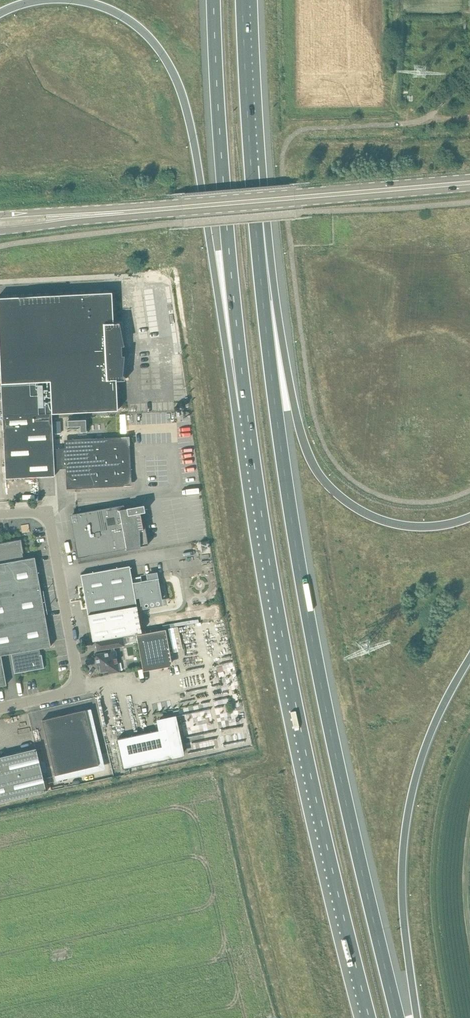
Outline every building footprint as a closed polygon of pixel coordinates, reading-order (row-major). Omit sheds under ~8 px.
[(0,298),(0,360),(6,478),(55,476),(54,469),(66,468),(66,481),(75,488),(124,486),(131,477),(130,445),(121,437),(72,439),(65,448),(54,449),(52,413),(119,410),(117,380),(124,381),(125,356),(123,356),(123,347),(125,347),(120,323),(114,323),(112,292),(0,298)] [(77,535),(74,535),(78,557),(149,545),(144,519),(142,519),(140,513),(145,512),(144,505),(125,508),(124,505),(73,514),(77,535)] [(39,557),(35,557),(24,559),(22,553),(24,553),(21,539),(0,543),(0,686),(7,685),(1,655),(11,654),(15,673),(44,668),(42,655),(41,655),(40,649),(51,646),(55,646),(39,557)] [(83,586),(88,616),(93,641),(142,632),(137,607),(136,599),(140,598),(142,598),(143,604),(147,603),(161,600),(158,582),(157,579),(159,579),(159,578),(159,577),(158,577),(157,572),(146,574),(147,579),(133,582),(130,566),(91,573),(81,574),(83,586)] [(223,641),(219,619),(197,623),(187,621),(185,627),(179,626),(171,627),(174,648),(175,642),(189,640),(190,633),(192,644),(197,645),(196,642),(198,637),(197,637),(198,630),(206,629),(207,634),(213,633),(211,643),(211,644),(208,644),(217,646),(218,642),(223,641)] [(136,634),(143,671),(172,666),(166,629),(136,634)] [(123,638),(116,639),(106,641),(107,648),(109,648),(109,652),(95,655),(97,665),(100,664),(101,672),(109,671),(109,673),(119,671),(116,651),(115,651),(114,647),(124,645),(123,638)] [(228,652),(215,655),(217,663),(230,660),(228,652)] [(213,670),(189,671),(190,682),(202,682),(202,687),(213,686),(213,670)] [(86,710),(42,720),(55,775),(99,765),(86,710)] [(182,754),(175,718),(159,721),(161,730),(117,739),(125,774),(172,764),(171,758),(173,758),(172,756),(182,754)] [(210,734),(213,745),(227,742),(224,731),(210,734)] [(36,748),(0,757),(0,802),(46,791),(36,748)]
